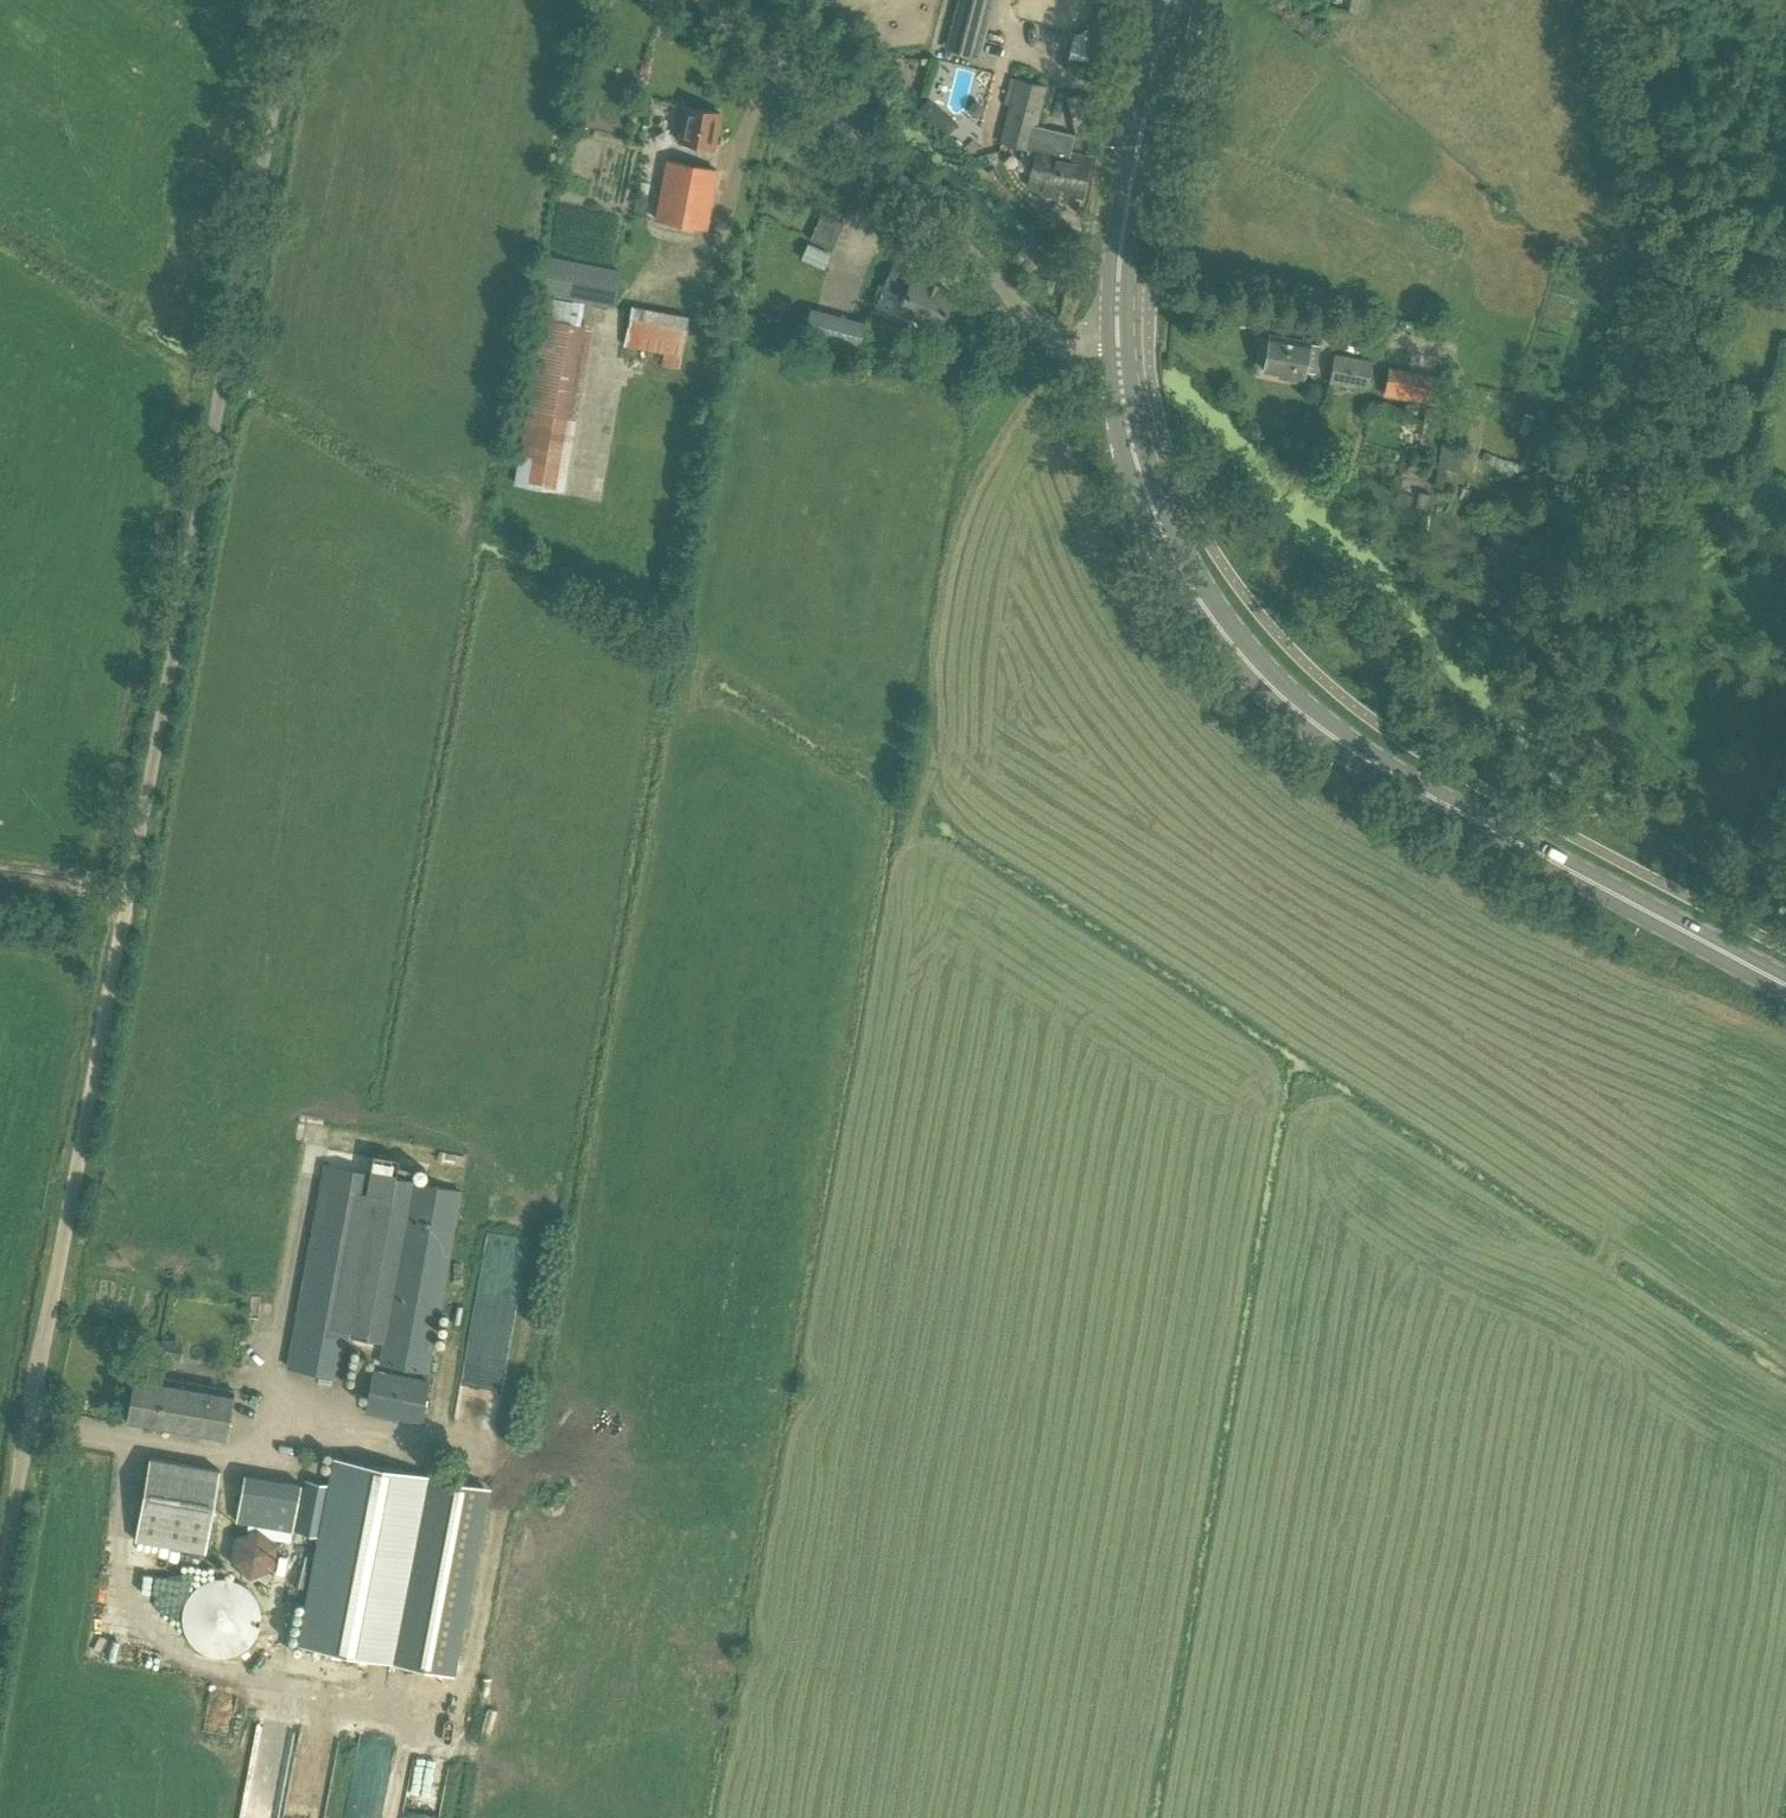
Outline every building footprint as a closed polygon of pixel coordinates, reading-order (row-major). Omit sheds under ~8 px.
[(987,0),(959,0),(946,48),(973,55),(987,0)] [(1045,87),(1016,79),(1000,142),(1028,149),(1027,153),(1034,155),(1027,185),(1082,198),(1091,158),(1037,145),(1038,141),(1031,140),(1045,87)] [(928,95),(918,107),(947,133),(957,121),(928,95)] [(720,112),(686,106),(679,143),(713,149),(720,112)] [(654,220),(707,231),(719,169),(666,159),(654,220)] [(801,258),(825,268),(831,252),(807,242),(801,258)] [(904,294),(898,308),(938,326),(953,293),(940,287),(941,286),(928,281),(927,281),(911,274),(911,276),(892,267),(883,286),(904,294)] [(748,318),(755,328),(765,321),(758,311),(748,318)] [(811,311),(802,343),(856,357),(864,324),(811,311)] [(1270,332),(1264,371),(1302,378),(1304,369),(1315,370),(1320,341),(1270,332)] [(1372,360),(1334,353),(1328,388),(1339,390),(1340,384),(1367,388),(1372,360)] [(1434,403),(1437,377),(1387,369),(1382,392),(1434,403)] [(1416,506),(1429,509),(1432,494),(1419,491),(1416,506)] [(1398,492),(1396,503),(1411,505),(1413,495),(1398,492)] [(325,1165),(289,1368),(345,1378),(352,1337),(384,1342),(380,1364),(428,1372),(460,1191),(325,1165)] [(182,1359),(185,1345),(165,1341),(162,1355),(182,1359)] [(374,1371),(366,1413),(420,1423),(428,1380),(374,1371)] [(157,1433),(157,1429),(228,1441),(237,1391),(138,1375),(130,1425),(144,1427),(143,1431),(157,1433)] [(322,1536),(301,1645),(448,1672),(483,1486),(336,1458),(331,1485),(307,1481),(298,1531),(322,1536)] [(221,1472),(151,1460),(136,1541),(206,1554),(221,1472)] [(245,1475),(237,1522),(294,1532),(302,1485),(245,1475)] [(226,1579),(223,1579),(219,1579),(216,1580),(213,1581),(210,1582),(207,1583),(204,1584),(201,1586),(198,1588),(195,1590),(193,1593),(191,1595),(189,1598),(187,1601),(186,1605),(185,1608),(184,1611),(183,1615),(183,1618),(183,1622),(184,1625),(184,1629),(185,1632),(187,1635),(188,1638),(190,1641),(192,1644),(195,1647),(197,1649),(200,1651),(203,1653),(206,1655),(209,1656),(212,1657),(216,1658),(219,1658),(226,1658),(230,1658),(233,1657),(236,1656),(239,1655),(242,1654),(245,1652),(248,1650),(251,1648),(253,1645),(255,1643),(257,1640),(259,1637),(260,1634),(262,1631),(262,1627),(263,1624),(263,1621),(263,1617),(263,1614),(262,1610),(262,1607),(260,1604),(259,1601),(257,1598),(255,1595),(253,1592),(251,1590),(248,1588),(245,1586),(242,1584),(239,1583),(236,1581),(233,1580),(230,1580),(226,1579)]
